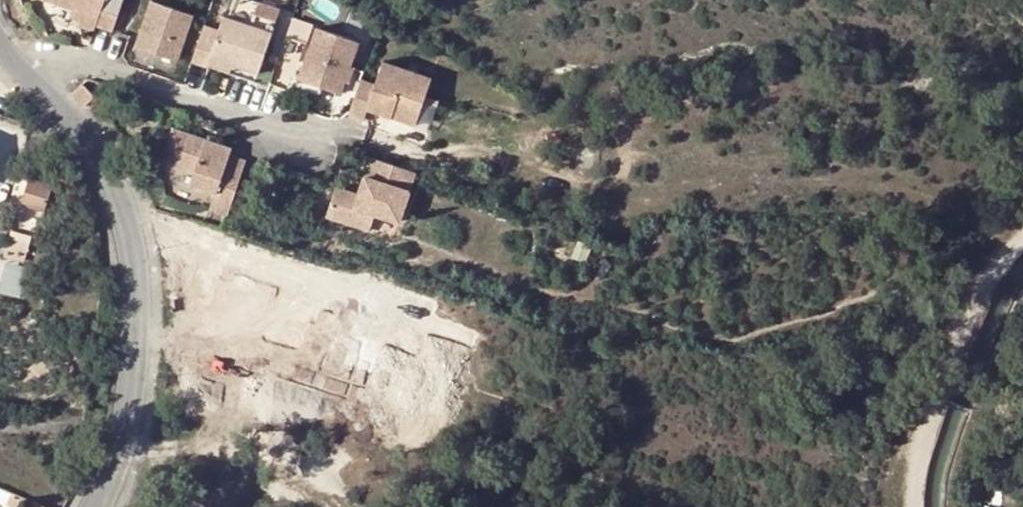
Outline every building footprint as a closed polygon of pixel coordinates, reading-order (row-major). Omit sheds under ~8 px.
[(93,27),(108,32),(119,0),(40,0),(81,14),(76,28),(91,33),(93,27)] [(192,16),(149,1),(133,48),(177,62),(192,16)] [(204,67),(207,59),(231,67),(256,76),(271,32),(222,16),(217,30),(203,25),(190,62),(204,67)] [(357,43),(315,29),(298,78),(340,92),(357,43)] [(229,74),(231,67),(207,59),(204,67),(216,71),(216,70),(229,74)] [(373,82),(360,77),(348,114),(364,119),(367,110),(414,127),(431,77),(381,59),(373,82)] [(73,93),(85,106),(96,96),(84,83),(73,93)] [(211,192),(208,201),(225,206),(241,159),(228,154),(230,147),(172,127),(160,163),(193,174),(188,185),(211,192)] [(363,174),(373,176),(379,159),(369,156),(363,174)] [(373,176),(363,174),(356,194),(336,187),(325,218),(369,234),(375,216),(399,224),(418,173),(379,159),(373,176)] [(52,187),(27,179),(19,206),(44,214),(52,187)] [(225,206),(208,201),(205,209),(222,215),(225,206)] [(1,290),(20,293),(25,263),(6,260),(1,290)]
